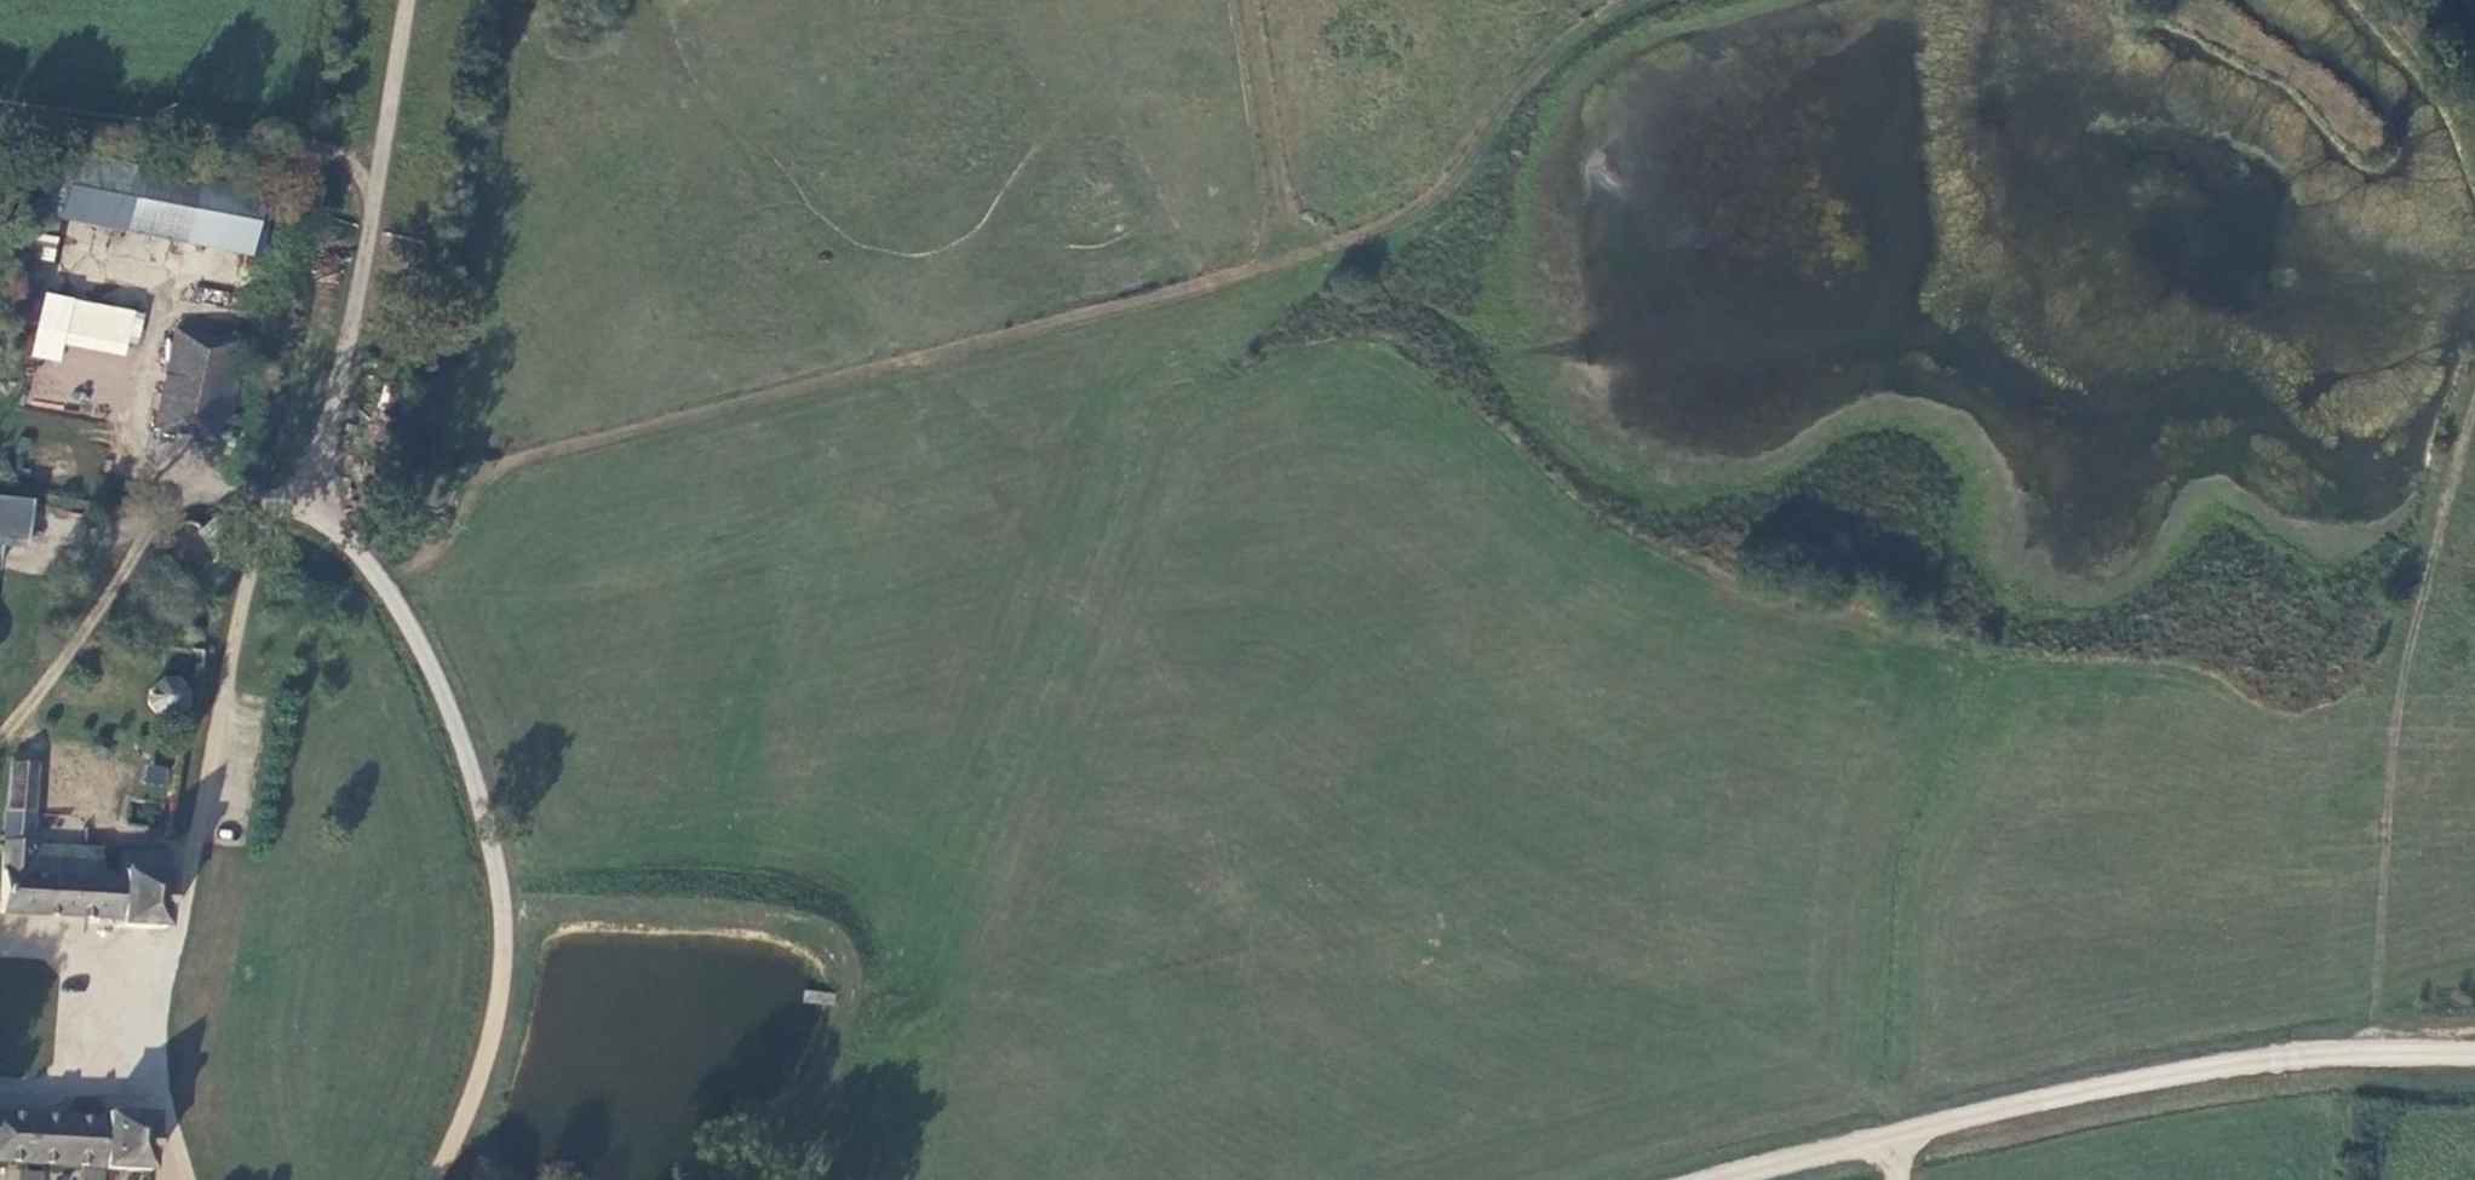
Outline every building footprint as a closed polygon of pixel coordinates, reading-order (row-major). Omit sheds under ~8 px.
[(257,204),(110,177),(100,238),(247,264),(257,204)] [(60,363),(65,342),(132,358),(143,312),(45,290),(30,356),(60,363)] [(172,340),(148,438),(207,452),(233,356),(172,340)] [(149,700),(156,710),(168,713),(178,706),(181,693),(174,683),(161,681),(151,688),(149,700)] [(5,774),(0,834),(0,921),(114,928),(114,936),(162,940),(167,865),(119,861),(117,883),(95,882),(96,859),(27,853),(31,776),(5,774)] [(0,1122),(0,1171),(108,1179),(142,1179),(147,1128),(99,1124),(98,1128),(0,1122)]
